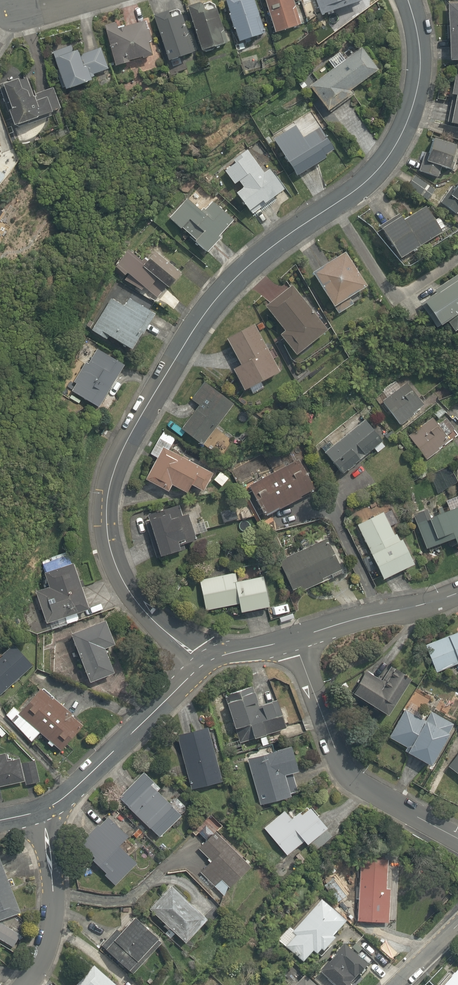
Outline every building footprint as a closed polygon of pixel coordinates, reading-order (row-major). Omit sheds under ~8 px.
[(234,17),(231,18),(238,38),(241,37),(244,47),(268,39),(263,22),(266,21),(259,0),(247,4),(245,0),(228,0),(234,17)] [(294,0),(266,0),(279,40),(304,31),(294,0)] [(324,22),(369,8),(367,0),(317,0),(324,22)] [(218,1),(190,10),(197,35),(205,60),(233,51),(218,1)] [(183,8),(155,17),(171,69),(200,60),(183,8)] [(123,21),(105,28),(120,73),(161,59),(150,26),(127,34),(123,21)] [(64,87),(65,91),(91,81),(90,79),(94,77),(93,75),(107,70),(100,49),(78,56),(77,52),(72,53),(70,46),(51,53),(58,70),(55,71),(61,88),(64,87)] [(364,50),(312,91),(331,116),(356,96),(354,93),(381,72),(364,50)] [(14,127),(59,110),(52,89),(35,94),(36,97),(35,99),(33,98),(26,80),(18,83),(17,79),(0,86),(0,94),(8,114),(9,114),(14,127)] [(457,79),(454,101),(450,100),(446,124),(455,125),(454,129),(457,130),(457,79)] [(298,128),(277,141),(300,177),(338,152),(323,129),(306,140),(298,128)] [(457,156),(457,149),(437,143),(433,155),(425,153),(418,175),(442,182),(445,172),(452,174),(457,156)] [(239,196),(252,216),(289,193),(272,167),(264,173),(251,153),(224,170),(236,189),(244,184),(248,190),(239,196)] [(441,204),(457,215),(457,177),(441,204)] [(437,190),(415,179),(407,193),(430,205),(437,190)] [(190,201),(170,222),(210,259),(225,244),(221,241),(239,222),(217,202),(205,214),(190,201)] [(448,236),(431,209),(409,223),(403,214),(384,226),(407,262),(448,236)] [(344,250),(312,273),(341,314),(373,291),(344,250)] [(191,281),(157,252),(134,278),(152,293),(161,283),(177,297),(191,281)] [(430,310),(450,338),(457,333),(457,335),(457,272),(436,288),(444,299),(430,310)] [(336,340),(295,288),(269,308),(291,336),(286,340),(304,364),(336,340)] [(135,356),(157,316),(130,300),(127,307),(111,299),(103,312),(108,315),(97,335),(135,356)] [(284,380),(258,324),(227,338),(242,370),(238,372),(250,397),(284,380)] [(124,366),(96,350),(71,392),(98,408),(105,396),(101,394),(111,377),(116,380),(124,366)] [(221,432),(239,400),(203,379),(190,402),(199,407),(183,435),(225,459),(236,440),(221,432)] [(427,408),(403,380),(380,400),(404,428),(427,408)] [(427,412),(403,432),(427,460),(457,434),(444,420),(438,425),(427,412)] [(368,421),(327,455),(345,477),(386,443),(368,421)] [(220,477),(173,451),(180,438),(165,430),(150,457),(161,463),(150,483),(176,497),(178,491),(192,499),(196,492),(208,498),(220,477)] [(305,459),(250,486),(267,521),(322,495),(305,459)] [(178,501),(141,513),(157,566),(187,557),(184,547),(201,541),(193,515),(184,518),(178,501)] [(386,508),(355,524),(387,584),(418,568),(386,508)] [(433,522),(429,513),(416,518),(433,559),(457,548),(457,512),(433,522)] [(332,541),(282,561),(296,597),(347,576),(332,541)] [(35,590),(46,622),(88,608),(82,588),(86,587),(83,578),(78,580),(69,553),(48,560),(51,569),(43,572),(48,586),(35,590)] [(238,571),(200,579),(208,614),(241,607),(244,619),(276,612),(267,574),(240,580),(238,571)] [(18,626),(21,619),(13,616),(10,623),(18,626)] [(100,616),(65,629),(83,681),(109,672),(100,646),(109,643),(100,616)] [(457,659),(457,661),(457,625),(417,642),(428,671),(457,659)] [(0,695),(33,667),(13,645),(1,656),(3,658),(0,660),(0,695)] [(382,713),(405,674),(387,664),(378,679),(360,669),(346,692),(382,713)] [(30,678),(46,684),(50,673),(39,669),(30,678)] [(247,685),(220,693),(233,737),(222,740),(226,756),(242,752),(240,742),(283,730),(273,698),(253,703),(247,685)] [(40,733),(61,751),(82,725),(70,715),(72,713),(53,698),(52,700),(40,689),(20,713),(13,708),(6,716),(31,742),(40,733)] [(426,764),(450,721),(428,709),(423,718),(401,706),(385,735),(402,745),(400,749),(426,764)] [(199,721),(171,730),(188,788),(217,779),(199,721)] [(286,744),(244,756),(258,804),(286,796),(279,772),(293,768),(286,744)] [(444,762),(451,767),(449,770),(457,777),(457,744),(444,762)] [(0,754),(0,787),(25,781),(25,785),(39,782),(34,761),(21,764),(19,758),(6,761),(5,753),(0,754)] [(138,768),(112,795),(158,838),(179,816),(145,783),(150,778),(138,768)] [(281,808),(261,825),(285,854),(300,840),(301,842),(321,825),(301,802),(287,815),(281,808)] [(99,811),(71,840),(86,854),(83,857),(99,871),(97,873),(110,886),(133,861),(114,843),(123,833),(99,811)] [(244,866),(210,828),(207,831),(201,825),(194,831),(201,839),(193,846),(205,859),(194,869),(215,892),(244,866)] [(20,913),(0,861),(0,921),(20,913)] [(386,862),(357,861),(354,919),(386,921),(389,877),(385,876),(386,862)] [(167,882),(144,904),(179,940),(202,918),(167,882)] [(343,921),(318,899),(291,928),(288,925),(275,940),(300,963),(309,953),(311,955),(315,951),(318,954),(331,939),(329,937),(343,921)] [(125,915),(97,949),(131,976),(158,942),(125,915)] [(13,947),(20,935),(0,923),(0,939),(13,947)] [(311,971),(326,984),(347,984),(363,967),(338,943),(311,971)] [(457,959),(431,984),(457,984),(457,960),(457,959)] [(71,984),(111,984),(91,965),(71,984)] [(288,984),(311,984),(299,973),(288,984)]
